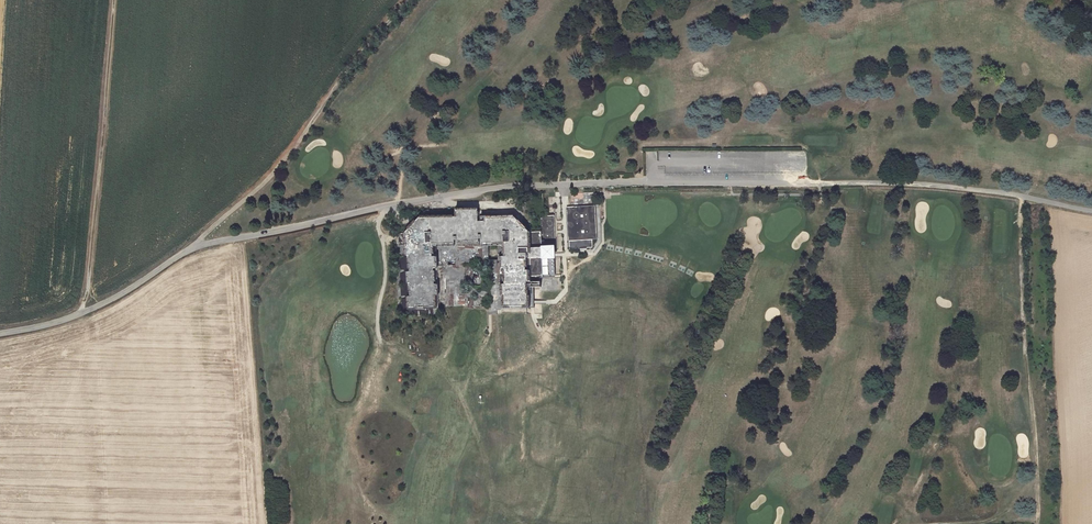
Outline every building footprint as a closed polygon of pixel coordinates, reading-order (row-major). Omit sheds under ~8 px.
[(595,205),(566,207),(569,248),(592,247),(592,239),(596,239),(595,205)] [(486,215),(477,218),(475,217),(473,209),(449,209),(457,212),(455,216),(459,217),(462,216),(462,220),(458,221),(464,223),(458,225),(455,230),(458,240),(475,239),(477,234),(480,234),(482,241),(505,241),(505,231),(498,231),(496,238),(495,235),(490,236),(490,234),(484,231),(488,221),(498,221),(504,224),(512,221),(511,215),(486,215)] [(540,216),(540,231),(541,246),(553,246),(555,246),(554,216),(540,216)] [(524,280),(524,283),(528,283),(528,286),(539,285),(538,277),(554,277),(553,255),(553,246),(541,246),(540,231),(526,232),(526,255),(523,255),(523,269),(527,269),(527,280),(524,280)] [(405,308),(434,306),(432,284),(431,284),(430,268),(434,268),(433,256),(428,256),(427,243),(427,232),(420,232),(421,245),(411,245),(412,252),(405,253),(406,270),(397,270),(399,297),(404,296),(405,308)] [(477,260),(488,261),(488,245),(477,245),(477,260)] [(468,257),(469,247),(454,246),(453,262),(460,262),(461,257),(468,257)] [(514,248),(514,259),(522,259),(522,248),(514,248)] [(503,282),(499,282),(499,306),(523,306),(522,275),(515,275),(515,279),(507,279),(507,277),(503,277),(503,282)]
